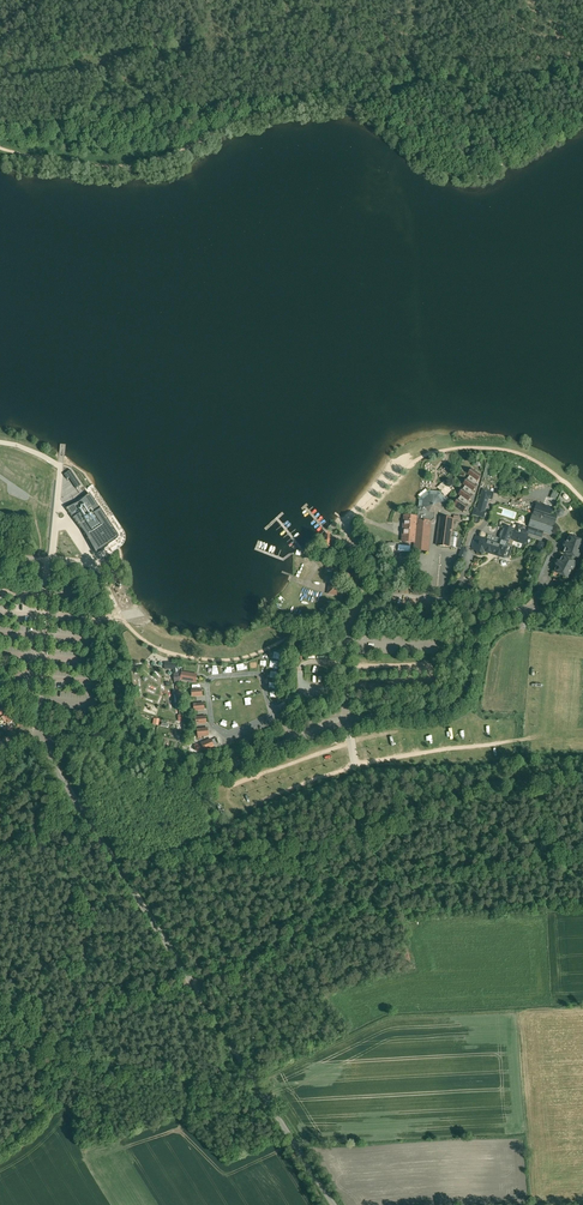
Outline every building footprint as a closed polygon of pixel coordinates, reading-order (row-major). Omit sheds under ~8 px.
[(482,475),(472,468),(466,476),(469,477),(476,482),(477,483),(482,475)] [(71,470),(64,475),(67,480),(69,478),(77,489),(81,486),(71,470)] [(468,478),(467,478),(462,486),(464,487),(471,492),(472,493),(477,485),(475,483),(468,478)] [(441,483),(437,489),(447,496),(451,490),(441,483)] [(463,488),(457,496),(460,497),(467,502),(467,503),(473,495),(471,494),(463,488)] [(494,493),(483,490),(477,509),(474,508),(472,515),(484,518),(485,511),(488,498),(492,499),(494,493)] [(429,491),(420,498),(419,507),(418,516),(416,542),(415,549),(428,551),(430,530),(431,527),(430,527),(431,522),(432,522),(435,520),(435,513),(440,509),(441,503),(442,503),(441,503),(448,501),(440,492),(429,491)] [(79,502),(67,508),(86,533),(97,553),(118,540),(119,538),(119,537),(118,534),(115,530),(91,494),(89,495),(79,502)] [(459,498),(458,498),(453,506),(463,513),(468,505),(466,504),(459,498)] [(536,510),(551,515),(553,508),(538,503),(536,510)] [(418,516),(405,515),(402,541),(416,542),(418,516)] [(549,520),(533,515),(528,532),(542,536),(543,532),(551,535),(555,522),(549,520)] [(454,519),(440,517),(437,545),(450,547),(451,536),(454,519)] [(516,530),(506,526),(501,540),(508,542),(507,545),(510,546),(516,530)] [(527,534),(516,530),(510,546),(507,545),(503,556),(509,558),(510,555),(511,555),(512,553),(511,552),(513,547),(512,546),(514,540),(524,544),(527,534)] [(332,538),(328,534),(321,540),(328,547),(332,543),(330,540),(332,538)] [(458,538),(451,536),(450,547),(451,548),(452,548),(453,548),(455,548),(456,547),(459,538),(458,538)] [(459,538),(456,547),(461,549),(464,539),(459,537),(459,538)] [(500,544),(487,540),(488,539),(481,537),(480,541),(477,550),(483,552),(484,550),(503,556),(507,545),(508,542),(501,540),(500,544)] [(572,537),(569,544),(565,542),(565,543),(564,543),(564,544),(563,545),(564,546),(568,547),(566,554),(567,554),(578,558),(582,543),(582,541),(572,537)] [(480,541),(475,540),(472,548),(477,550),(480,541)] [(462,547),(458,559),(463,561),(467,549),(462,547)] [(552,554),(546,552),(534,583),(539,585),(552,554)] [(578,558),(567,554),(566,557),(576,563),(578,558)] [(557,564),(560,566),(557,572),(568,578),(576,563),(565,557),(562,563),(558,561),(557,561),(556,562),(556,563),(556,564),(557,564)] [(343,570),(335,569),(334,577),(342,578),(343,570)] [(338,586),(330,585),(328,593),(337,594),(338,586)] [(174,669),(174,673),(178,673),(178,663),(165,663),(165,666),(165,669),(174,669)] [(195,682),(197,675),(182,672),(181,679),(195,682)] [(204,702),(193,704),(194,712),(205,710),(204,702)] [(5,708),(1,711),(10,724),(14,721),(5,708)] [(206,717),(195,717),(196,725),(207,724),(206,717)] [(208,728),(197,729),(198,737),(209,736),(208,728)] [(200,743),(204,751),(214,747),(211,739),(200,743)]
